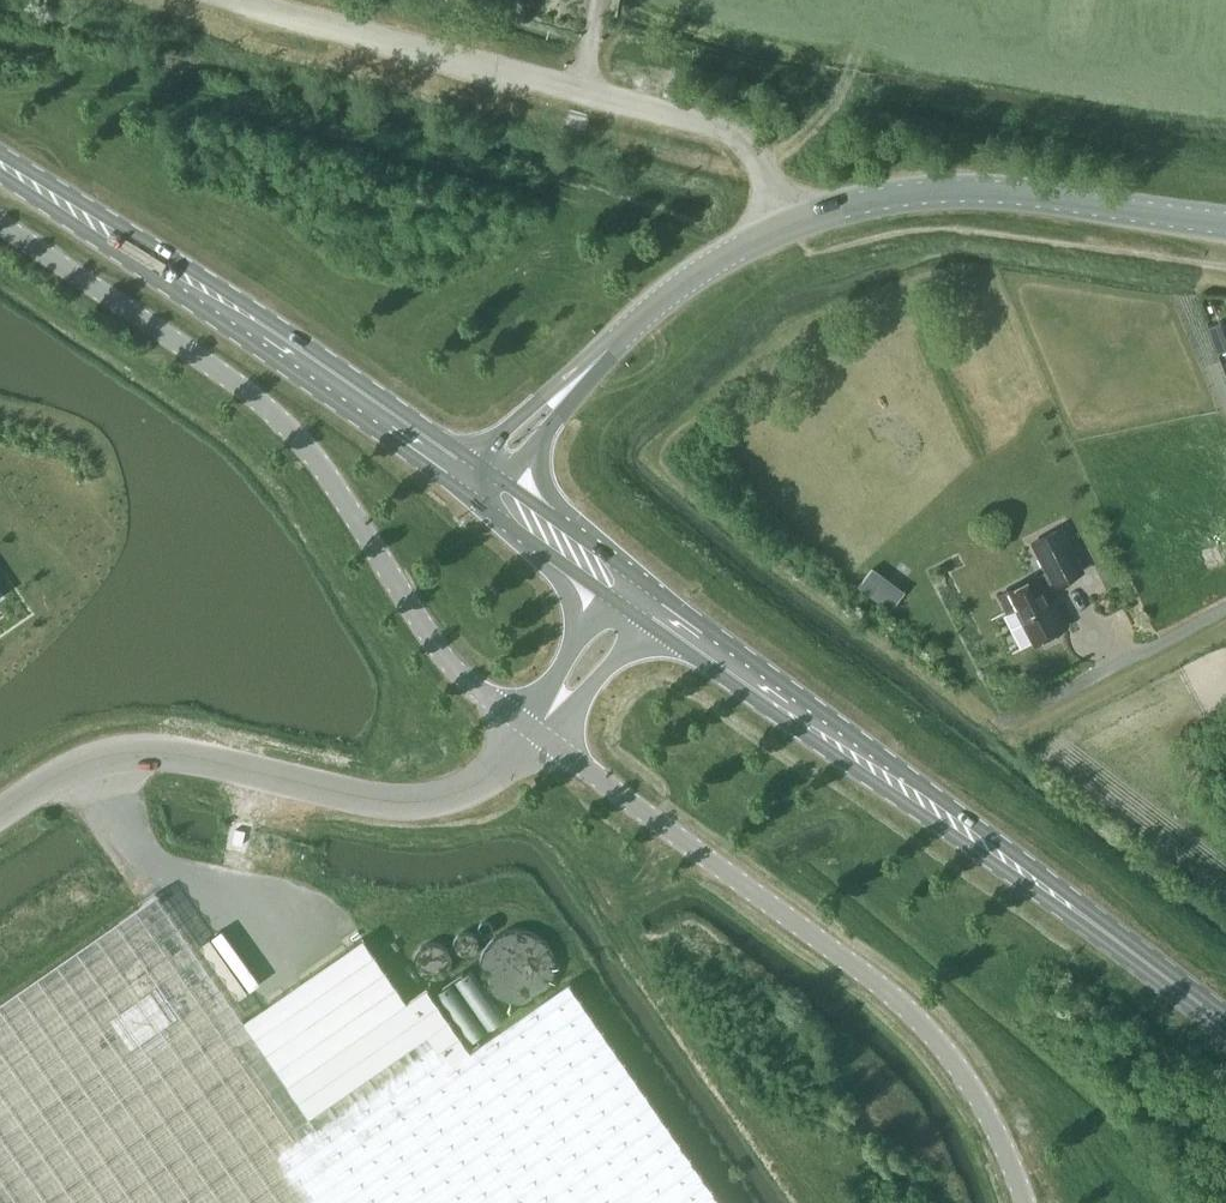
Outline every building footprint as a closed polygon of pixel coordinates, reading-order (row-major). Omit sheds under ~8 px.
[(1217,353),(1225,350),(1225,337),(1220,322),(1208,327),(1217,353)] [(1000,595),(1008,611),(1017,607),(1035,643),(1039,641),(1040,644),(1053,638),(1052,634),(1062,629),(1043,591),(1052,587),(1053,588),(1085,572),(1062,526),(1029,542),(1044,572),(1000,595)] [(872,568),(859,585),(892,609),(905,592),(884,576),(872,568)] [(246,1022),(158,894),(117,923),(0,1003),(0,1202),(720,1202),(569,985),(474,1051),(431,988),(408,1003),(365,940),(323,968),(246,1022)] [(479,926),(478,931),(481,934),(484,936),(489,936),(492,933),(493,929),(492,925),(489,922),(485,921),(481,923),(479,926)] [(481,955),(480,967),(482,979),(489,990),(498,998),(510,1002),(522,1003),(534,999),(544,992),(551,981),(555,969),(554,957),(549,946),(541,936),(531,930),(518,928),(506,929),(495,935),(486,944),(481,955)] [(455,939),(454,945),(456,952),(462,956),(468,957),(474,954),(478,949),(479,942),(477,936),(471,932),(465,931),(459,934),(455,939)] [(414,957),(414,965),(418,973),(425,978),(433,979),(442,977),(448,972),(451,964),(451,956),(447,948),(440,943),(432,941),(424,944),(418,949),(414,957)]
